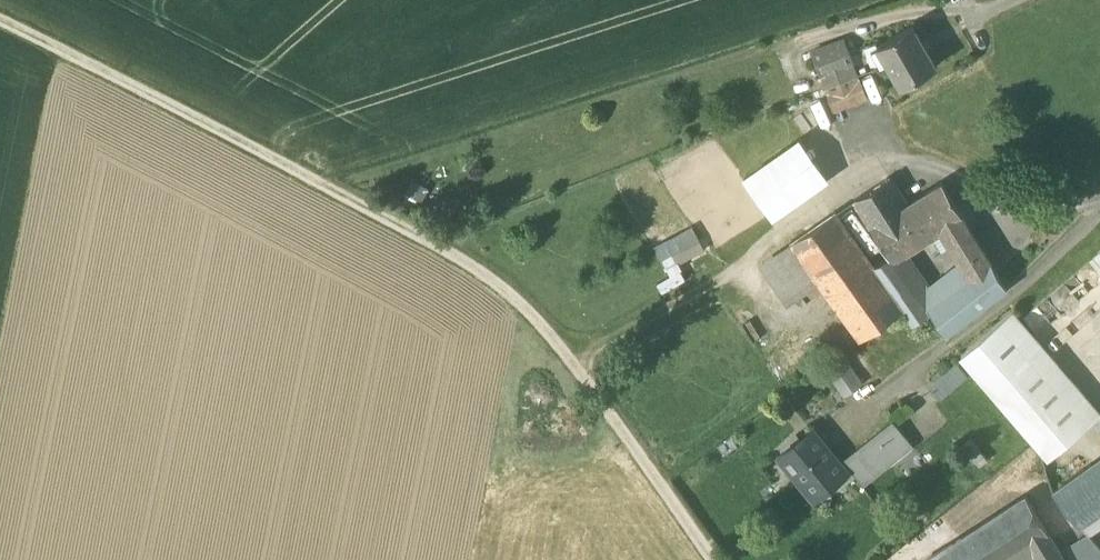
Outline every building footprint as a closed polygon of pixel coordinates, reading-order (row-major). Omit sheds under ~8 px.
[(878,46),(877,46),(886,62),(901,87),(938,66),(915,25),(878,46)] [(846,40),(811,51),(818,70),(820,76),(853,66),(854,65),(846,40)] [(878,46),(876,42),(864,46),(871,64),(886,62),(877,46),(878,46)] [(820,76),(818,70),(808,74),(815,92),(857,75),(853,66),(820,76)] [(859,78),(826,91),(834,111),(867,98),(859,78)] [(800,140),(744,179),(770,217),(826,178),(800,140)] [(890,178),(855,201),(890,258),(891,259),(892,259),(919,241),(900,210),(908,205),(890,178)] [(974,235),(943,183),(908,205),(900,210),(919,241),(939,229),(952,250),(974,235)] [(875,268),(836,214),(790,242),(861,339),(902,309),(874,270),(876,269),(875,268)] [(658,282),(662,290),(687,278),(681,264),(708,251),(695,224),(654,244),(670,276),(658,282)] [(974,235),(952,250),(963,265),(983,249),(974,235)] [(983,249),(963,265),(972,277),(990,261),(983,249)] [(932,311),(892,259),(891,259),(890,258),(875,268),(876,269),(874,270),(902,309),(913,324),(931,312),(932,311)] [(932,311),(931,312),(948,335),(1007,289),(990,261),(972,277),(932,311)] [(1012,312),(962,355),(1043,451),(1043,452),(1041,454),(1042,457),(1099,416),(1099,415),(1012,312)] [(831,374),(844,394),(862,382),(849,362),(831,374)] [(952,365),(929,385),(939,397),(963,376),(952,365)] [(1042,457),(1051,492),(1099,457),(1099,416),(1042,457)] [(893,422),(839,464),(847,473),(851,470),(863,485),(912,445),(893,422)] [(839,464),(814,432),(780,456),(797,479),(801,476),(817,496),(847,473),(839,464)] [(1051,492),(1078,525),(1098,511),(1099,510),(1099,457),(1051,492)] [(927,559),(1000,559),(1046,531),(1026,497),(927,559)] [(1078,525),(1088,537),(1099,528),(1099,513),(1098,511),(1078,525)] [(1000,559),(1036,559),(1038,559),(1056,548),(1046,531),(1000,559)] [(1060,554),(1063,559),(1093,559),(1099,556),(1099,552),(1088,537),(1060,554)] [(1056,548),(1038,559),(1039,559),(1063,559),(1060,554),(1056,548)]
